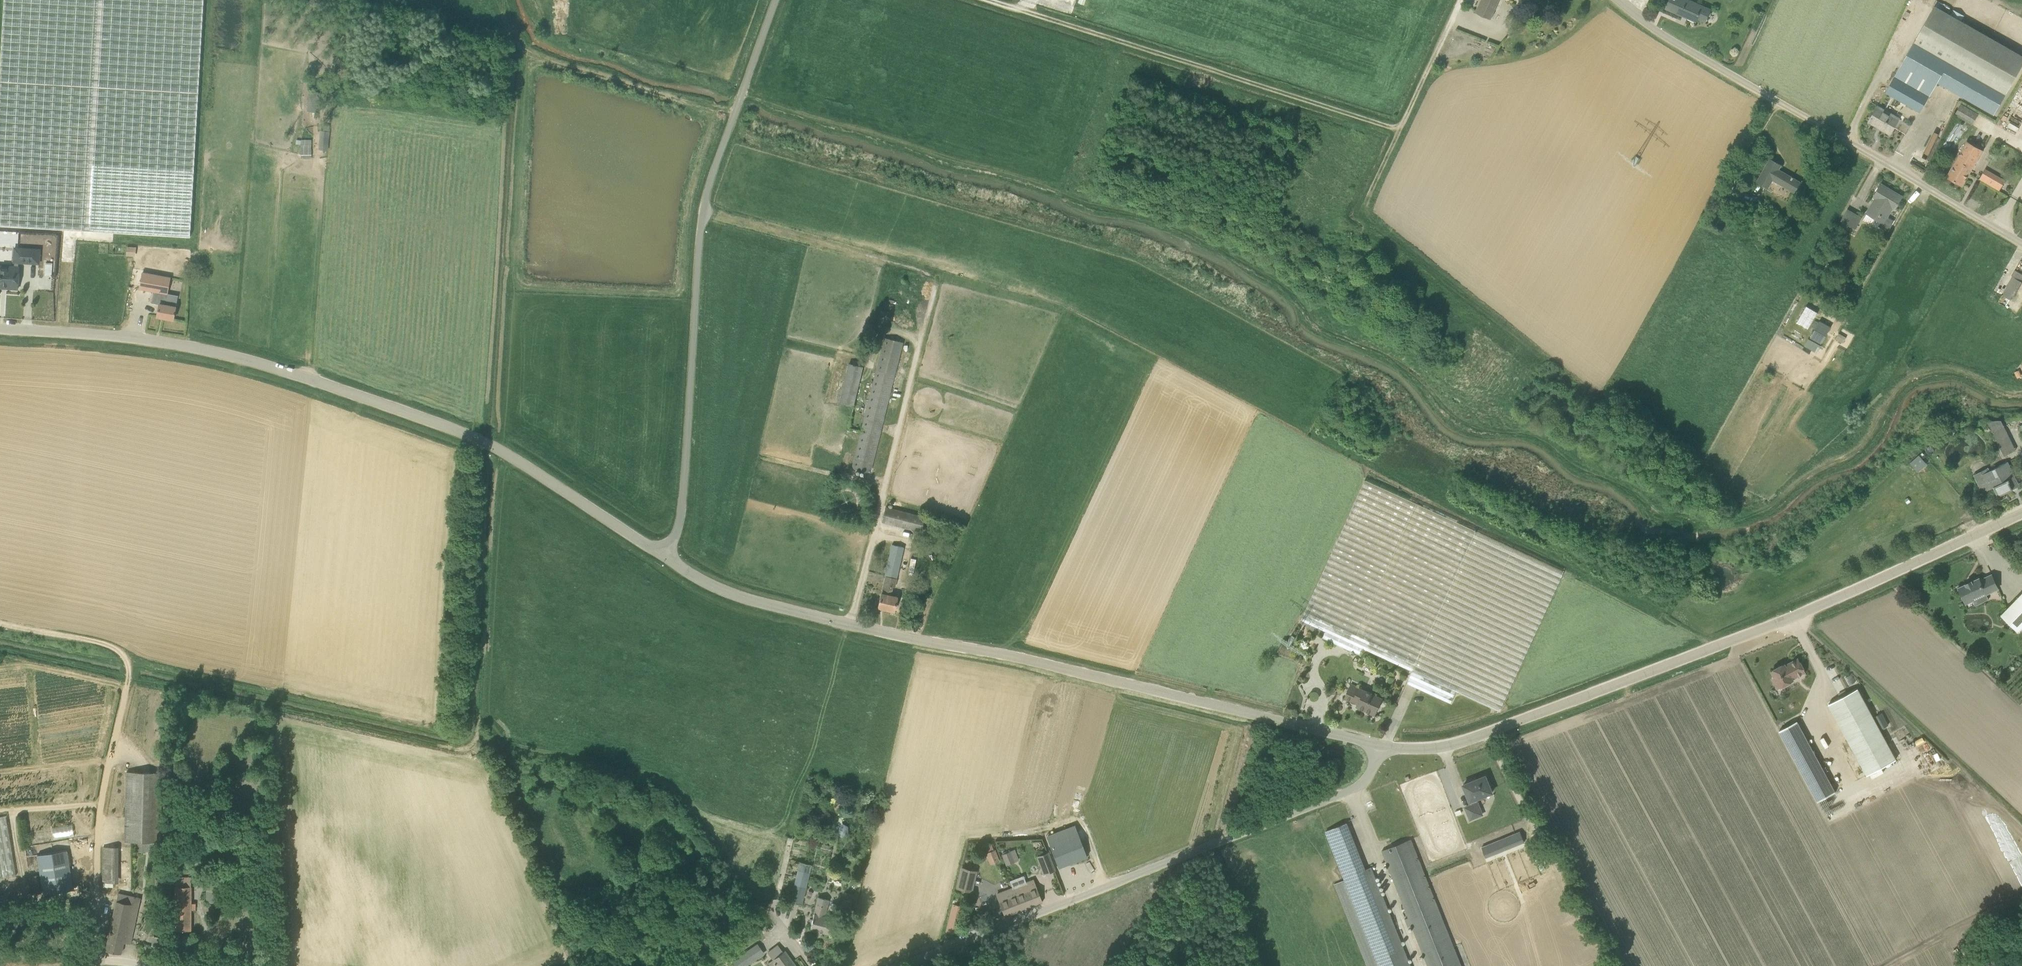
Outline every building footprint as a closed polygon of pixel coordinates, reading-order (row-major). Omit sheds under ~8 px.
[(0,76),(0,226),(191,237),(205,0),(4,0),(0,76)] [(1491,19),(1500,0),(1482,0),(1477,12),(1491,19)] [(1711,10),(1688,0),(1670,0),(1666,8),(1696,21),(1698,18),(1706,22),(1711,10)] [(2007,93),(2021,66),(2021,56),(1935,6),(1886,92),(1920,112),(1932,91),(1937,82),(1994,114),(2007,93)] [(309,111),(318,111),(318,92),(309,92),(309,111)] [(1972,125),(1978,115),(1961,105),(1955,116),(1972,125)] [(1877,106),(1869,122),(1890,134),(1899,119),(1877,106)] [(320,132),(319,150),(329,150),(330,132),(320,132)] [(301,138),(302,158),(312,158),(311,137),(301,138)] [(1967,142),(1947,177),(1962,185),(1982,151),(1967,142)] [(1758,181),(1769,188),(1773,180),(1794,193),(1800,182),(1793,178),(1794,177),(1792,176),(1792,177),(1778,170),(1781,165),(1770,159),(1758,181)] [(1999,190),(2005,180),(1985,169),(1980,179),(1999,190)] [(1879,227),(1888,232),(1894,221),(1886,217),(1892,208),(1894,209),(1902,196),(1881,184),(1874,197),(1876,198),(1867,213),(1881,221),(1879,227)] [(1862,217),(1847,209),(1840,221),(1855,229),(1862,217)] [(127,256),(128,256),(136,257),(136,247),(129,246),(127,246),(127,256)] [(19,267),(18,267),(19,262),(39,264),(40,249),(15,248),(14,262),(15,262),(15,267),(0,266),(0,288),(18,289),(19,267)] [(2021,279),(2021,273),(2015,269),(2001,294),(2011,299),(2021,279)] [(165,276),(143,272),(140,288),(154,291),(162,293),(162,292),(165,276)] [(168,293),(162,292),(162,293),(154,291),(152,303),(160,304),(157,316),(174,319),(176,306),(178,295),(168,293)] [(1837,315),(1840,310),(1832,306),(1830,310),(1837,315)] [(1801,323),(1811,327),(1817,311),(1807,307),(1801,323)] [(1819,321),(1811,337),(1822,343),(1830,328),(1819,321)] [(895,375),(903,342),(885,338),(852,468),(871,473),(895,375)] [(1807,339),(1804,347),(1817,351),(1819,343),(1807,339)] [(854,406),(863,367),(849,363),(840,403),(854,406)] [(2016,450),(2011,439),(2004,426),(1992,431),(2004,456),(2016,450)] [(1919,455),(1910,463),(1918,472),(1927,464),(1919,455)] [(1982,475),(1990,489),(1994,487),(1998,496),(2012,489),(2011,487),(2019,483),(2012,469),(1992,479),(1989,472),(1982,475)] [(1323,638),(1361,656),(1364,649),(1413,671),(1407,684),(1416,688),(1451,703),(1456,691),(1500,711),(1564,572),(1365,480),(1302,621),(1326,631),(1323,638)] [(882,522),(921,532),(925,517),(886,507),(882,522)] [(881,593),(878,607),(894,611),(897,597),(889,595),(891,586),(895,587),(904,547),(892,544),(885,576),(886,576),(882,593),(881,593)] [(1986,595),(1999,589),(1992,574),(1980,580),(1979,578),(1972,581),(1971,581),(1965,584),(1966,584),(1958,588),(1966,604),(1974,600),(1973,599),(1985,593),(1986,595)] [(2021,636),(2021,593),(2001,615),(2021,636)] [(1776,679),(1773,680),(1778,688),(1793,680),(1793,679),(1805,672),(1798,659),(1786,666),(1785,664),(1772,671),(1776,679)] [(1382,698),(1373,694),(1359,688),(1351,684),(1345,697),(1353,701),(1359,704),(1357,707),(1366,711),(1375,715),(1382,698)] [(1858,689),(1829,704),(1867,775),(1896,760),(1858,689)] [(1877,714),(1882,727),(1888,724),(1883,711),(1877,714)] [(1814,801),(1833,792),(1797,719),(1778,728),(1814,801)] [(1928,748),(1925,741),(1917,745),(1920,752),(1928,748)] [(160,843),(162,782),(162,772),(127,772),(125,842),(160,843)] [(1486,776),(1464,785),(1472,805),(1466,807),(1470,819),(1482,814),(1476,799),(1493,792),(1486,776)] [(6,815),(0,816),(0,878),(16,875),(6,815)] [(1372,867),(1365,869),(1347,823),(1326,831),(1341,869),(1342,869),(1345,878),(1345,879),(1334,884),(1366,965),(1411,965),(1372,867)] [(40,838),(74,837),(74,826),(40,828),(40,838)] [(1519,831),(1480,846),(1484,857),(1523,842),(1519,831)] [(1059,868),(1087,857),(1078,833),(1050,844),(1059,868)] [(1430,875),(1426,865),(1422,867),(1411,839),(1382,851),(1428,965),(1513,965),(1470,858),(1430,875)] [(987,853),(985,854),(990,864),(999,860),(995,850),(994,850),(991,845),(985,847),(987,853)] [(120,882),(120,846),(102,846),(102,886),(114,886),(114,882),(120,882)] [(1018,860),(1014,849),(1002,854),(1006,865),(1018,860)] [(67,850),(37,855),(44,895),(74,890),(67,850)] [(1055,870),(1049,852),(1037,856),(1043,874),(1055,870)] [(812,865),(800,862),(790,901),(802,904),(812,865)] [(972,892),(977,870),(961,866),(956,888),(972,892)] [(176,919),(167,919),(167,930),(191,930),(191,878),(176,877),(176,887),(176,902),(167,902),(167,914),(176,914),(176,919)] [(1041,902),(1035,884),(1034,879),(1023,883),(1024,884),(1013,888),(1022,909),(1041,902)] [(1022,909),(1013,888),(997,894),(1005,915),(1022,909)] [(225,902),(224,891),(207,891),(207,902),(225,902)] [(106,950),(122,953),(124,942),(131,943),(141,898),(119,893),(106,950)] [(814,913),(810,929),(830,934),(834,918),(822,915),(823,908),(826,909),(828,899),(819,897),(814,914),(814,913)] [(962,906),(952,904),(946,932),(955,934),(962,906)] [(152,945),(160,946),(161,937),(153,936),(152,945)] [(741,965),(746,965),(767,954),(761,943),(736,957),(741,965)] [(785,951),(783,952),(779,947),(769,954),(773,960),(768,963),(771,965),(796,965),(785,951)]
